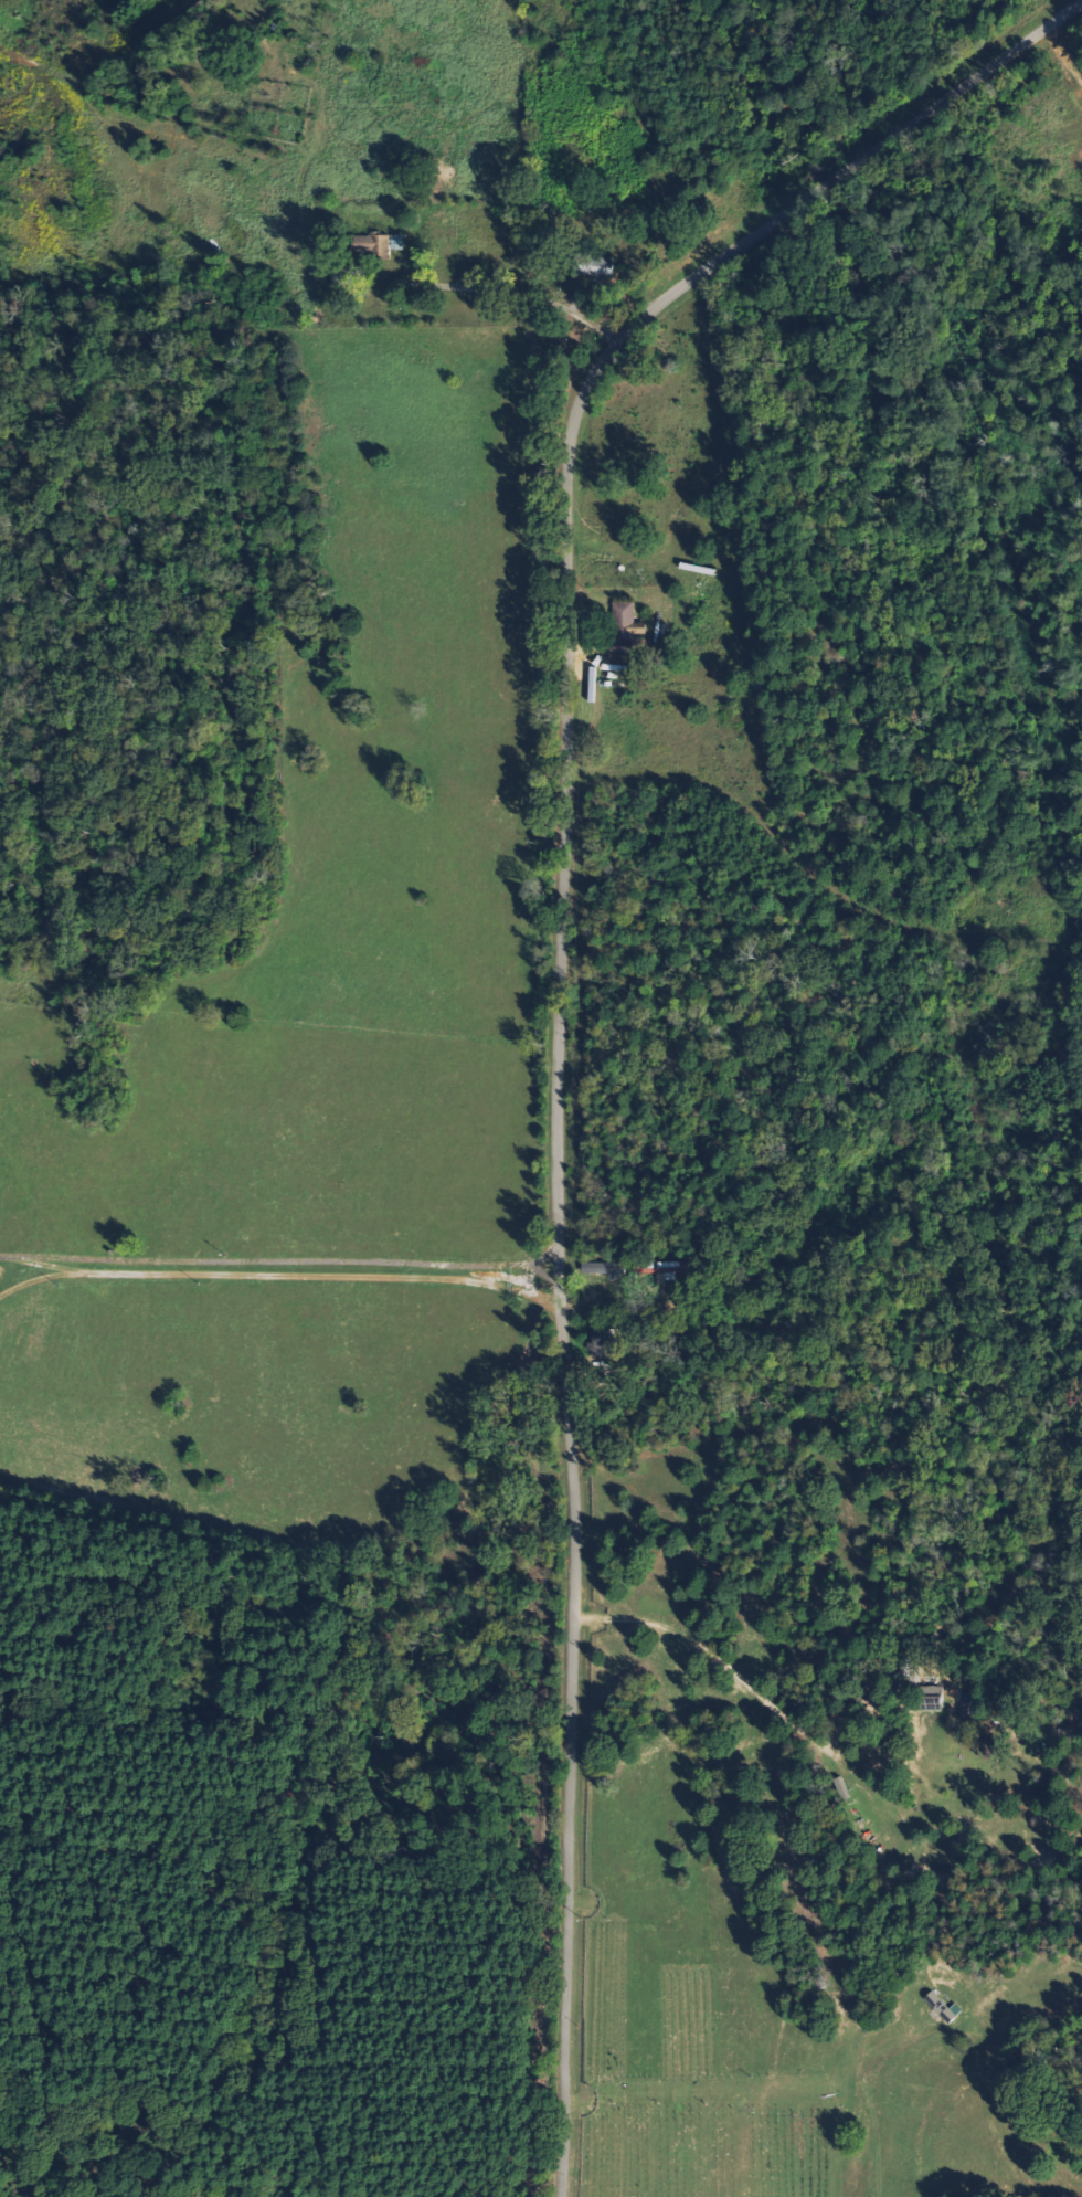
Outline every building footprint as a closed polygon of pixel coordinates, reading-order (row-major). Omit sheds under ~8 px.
[(392,235),(356,236),(357,253),(382,252),(382,259),(392,259),(392,235)] [(405,250),(405,235),(393,235),(393,250),(405,250)] [(660,1278),(678,1277),(678,1273),(690,1272),(690,1262),(659,1264),(660,1278)] [(611,1274),(611,1279),(627,1278),(626,1264),(589,1264),(589,1275),(611,1274)] [(593,1358),(608,1358),(608,1331),(593,1331),(593,1358)] [(944,1712),(944,1688),(924,1687),(923,1712),(944,1712)]
